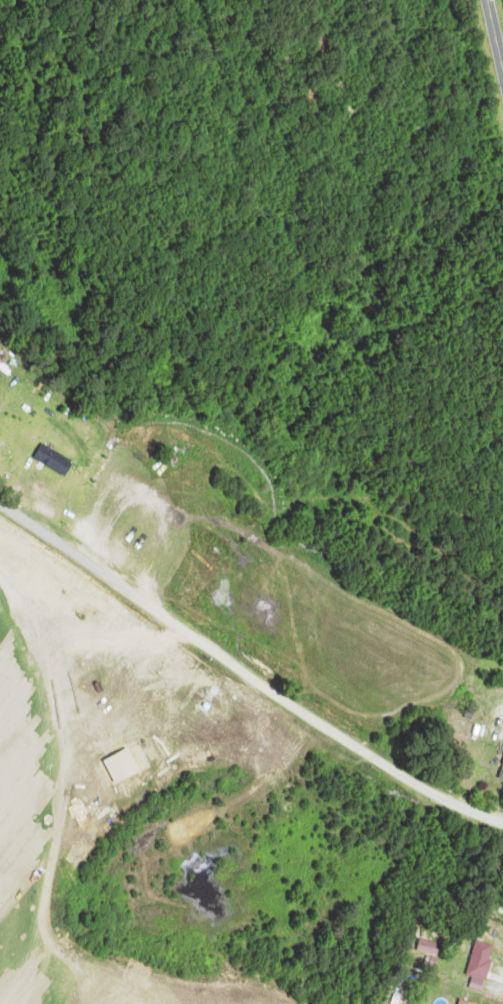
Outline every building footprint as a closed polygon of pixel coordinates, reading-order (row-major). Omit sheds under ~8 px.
[(72,472),(77,464),(36,441),(32,450),(72,472)] [(443,944),(420,940),(418,951),(441,955),(443,944)] [(468,975),(488,981),(498,946),(478,941),(468,975)]
